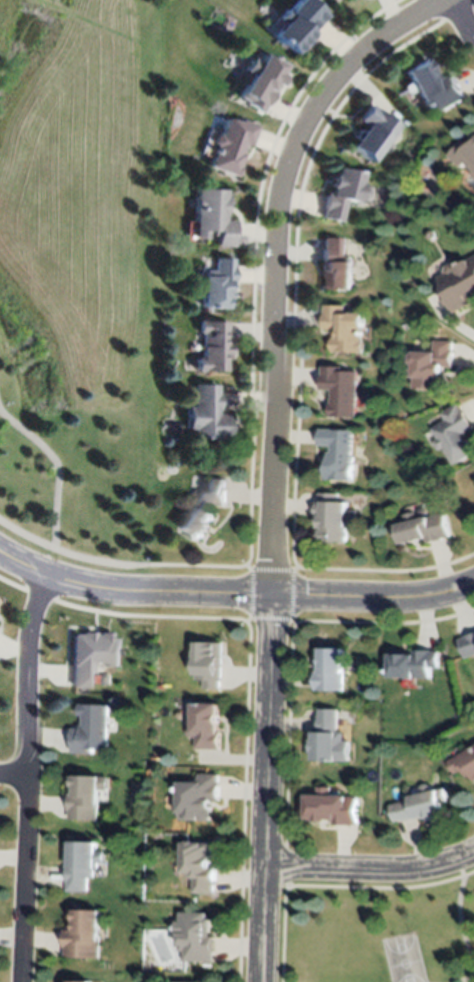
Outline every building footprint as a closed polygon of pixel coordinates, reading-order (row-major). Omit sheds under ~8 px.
[(284,10),(293,0),(310,0),(326,15),(310,32),(314,36),(296,56),(272,34),(289,14),(284,10)] [(261,53),(282,66),(278,73),(282,76),(276,85),(272,82),(267,89),(273,93),(261,112),(245,102),(246,101),(237,96),(248,76),(241,72),(250,57),(256,60),(261,53)] [(407,68),(428,56),(439,76),(442,74),(444,78),(452,73),(465,96),(443,108),(439,102),(429,108),(407,68)] [(369,103),(399,124),(387,140),(385,139),(371,159),(352,145),(367,125),(358,119),(369,103)] [(225,117),(238,121),(238,119),(256,125),(249,145),(243,143),(240,152),(244,153),(236,175),(210,167),(216,146),(214,145),(212,141),(213,136),(216,134),(219,135),(225,117)] [(467,145),(473,137),(473,168),(467,162),(462,167),(448,155),(462,140),(467,145)] [(323,216),(329,191),(333,192),(334,186),(331,185),(334,173),(337,174),(339,165),(365,171),(362,181),(365,182),(361,203),(349,201),(344,220),(323,216)] [(195,187),(225,188),(225,197),(228,197),(228,208),(224,208),(224,220),(235,220),(235,245),(216,245),(216,229),(207,229),(207,239),(195,239),(195,187)] [(432,230),(435,234),(433,238),(428,238),(425,234),(427,230),(432,230)] [(325,237),(342,237),(342,259),(350,259),(350,287),(329,287),(329,274),(325,274),(325,237)] [(458,265),(473,255),(473,293),(467,297),(471,303),(454,312),(441,289),(444,288),(437,276),(445,272),(444,269),(446,265),(452,262),(458,265)] [(216,257),(233,257),(233,267),(234,267),(234,282),(226,282),(226,306),(201,305),(202,275),(208,275),(208,270),(216,270),(216,257)] [(322,303),(343,304),(343,311),(362,312),(360,353),(329,351),(330,335),(334,335),(334,330),(320,330),(322,303)] [(228,320),(228,343),(231,343),(231,361),(227,361),(226,371),(195,371),(196,357),(200,357),(200,344),(204,344),(204,333),(198,333),(199,319),(228,320)] [(433,340),(453,340),(453,366),(440,366),(440,374),(445,374),(445,384),(438,384),(438,388),(413,388),(413,362),(410,362),(410,350),(433,350),(433,340)] [(355,370),(354,415),(328,414),(329,388),(319,388),(319,365),(338,365),(338,370),(355,370)] [(194,383),(217,384),(217,412),(229,412),(228,438),(200,437),(200,431),(191,431),(191,428),(184,428),(184,407),(193,408),(194,383)] [(473,440),(473,442),(473,453),(454,466),(443,449),(439,451),(433,442),(438,438),(432,428),(446,419),(442,412),(456,403),(461,411),(463,410),(473,426),(461,434),(464,439),(467,437),(470,442),(473,440)] [(351,429),(349,478),(325,478),(326,452),(330,452),(330,444),(316,443),(316,428),(351,429)] [(211,504),(209,509),(214,512),(210,520),(212,521),(208,530),(205,528),(201,538),(179,528),(196,491),(203,494),(204,477),(227,478),(226,487),(228,487),(227,505),(211,504)] [(342,492),(342,500),(351,500),(351,510),(357,510),(358,526),(346,526),(346,541),(319,541),(318,515),(316,515),(315,502),(321,501),(321,493),(342,492)] [(399,543),(394,525),(404,522),(402,515),(413,512),(415,518),(441,511),(447,534),(439,537),(440,540),(427,543),(425,536),(399,543)] [(96,630),(96,634),(101,634),(101,630),(114,630),(115,635),(120,634),(121,666),(109,667),(109,659),(95,659),(95,687),(77,687),(76,634),(84,633),(84,630),(96,630)] [(456,637),(473,631),(473,654),(463,657),(456,637)] [(196,641),(222,643),(220,679),(219,679),(218,688),(203,687),(204,680),(195,679),(196,658),(194,658),(194,651),(195,651),(196,641)] [(318,646),(341,647),(340,673),(342,673),(341,690),(312,689),(313,670),(317,670),(318,646)] [(438,650),(437,666),(429,666),(428,678),(388,676),(388,652),(415,653),(415,648),(429,648),(429,650),(438,650)] [(108,704),(108,748),(94,748),(94,751),(72,751),(72,728),(79,728),(79,725),(83,725),(83,715),(78,715),(78,704),(108,704)] [(219,704),(218,733),(220,733),(220,749),(195,749),(195,738),(190,738),(187,734),(188,729),(191,725),(191,720),(193,720),(194,704),(219,704)] [(344,732),(344,739),(348,739),(349,760),(316,761),(316,753),(314,753),(314,743),(316,743),(316,732),(344,732)] [(448,762),(473,746),(473,782),(470,774),(465,777),(461,770),(454,774),(448,762)] [(72,775),(100,774),(100,777),(108,777),(108,789),(100,789),(101,803),(98,803),(99,819),(70,820),(69,792),(75,792),(75,786),(72,787),(72,775)] [(211,821),(180,820),(181,783),(199,783),(199,775),(218,775),(218,784),(219,784),(219,803),(211,802),(211,821)] [(388,806),(410,800),(409,797),(421,794),(420,789),(422,786),(426,784),(430,786),(431,791),(443,788),(446,800),(440,802),(443,812),(434,814),(434,816),(425,819),(423,815),(402,821),(401,820),(392,822),(388,806)] [(306,793),(316,794),(316,786),(330,787),(329,793),(357,795),(355,825),(333,823),(333,819),(325,818),(325,821),(313,820),(313,819),(305,818),(306,793)] [(68,864),(71,864),(71,838),(99,838),(99,851),(106,851),(106,864),(99,864),(100,870),(95,870),(95,878),(88,878),(88,891),(68,891),(68,864)] [(214,894),(193,894),(194,874),(184,874),(184,868),(181,868),(181,858),(185,858),(185,844),(190,844),(190,842),(195,842),(195,844),(213,845),(213,853),(215,854),(215,862),(212,862),(211,868),(217,868),(216,885),(214,885),(214,894)] [(103,910),(102,938),(101,941),(101,958),(65,958),(65,930),(76,930),(77,910),(103,910)] [(211,920),(210,937),(215,937),(215,954),(213,954),(213,961),(185,961),(185,952),(180,952),(180,936),(178,936),(178,922),(181,922),(181,914),(206,914),(206,920),(211,920)]
